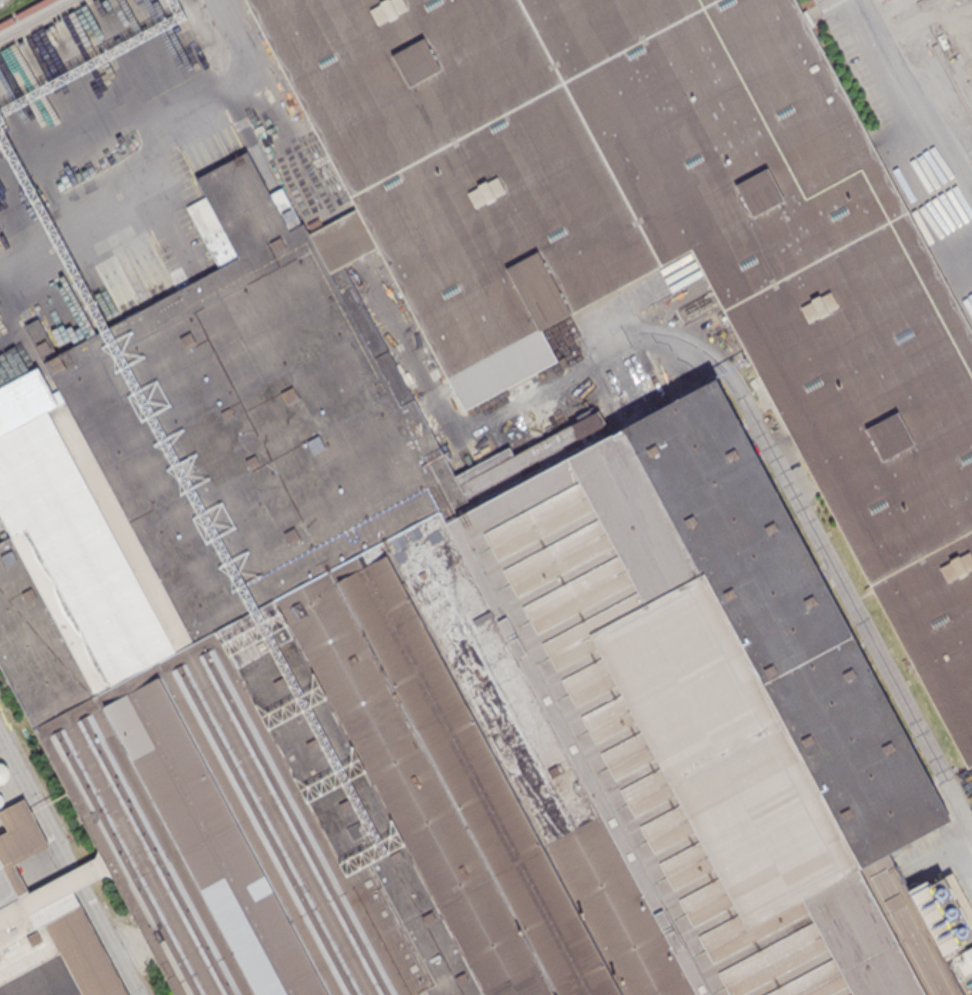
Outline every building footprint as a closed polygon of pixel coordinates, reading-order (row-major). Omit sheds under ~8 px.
[(940,955),(971,938),(971,911),(951,872),(909,895),(886,853),(948,820),(933,790),(714,378),(602,437),(597,428),(605,424),(598,410),(513,455),(508,446),(453,476),(445,460),(450,457),(443,444),(438,447),(342,265),(354,259),(376,247),(463,411),(556,360),(539,329),(690,248),(966,767),(971,764),(971,332),(938,267),(808,27),(813,25),(805,9),(800,12),(794,0),(245,0),(355,208),(330,222),(308,234),(282,186),(268,193),(245,150),(221,164),(196,179),(206,197),(186,207),(219,267),(159,299),(56,353),(37,318),(23,325),(58,390),(51,393),(37,367),(0,387),(0,515),(12,538),(0,544),(0,665),(100,853),(110,872),(175,994),(962,994),(940,955)] [(18,897),(28,892),(13,864),(48,846),(24,798),(0,810),(0,817),(7,831),(0,834),(0,863),(18,897)] [(18,897),(35,927),(44,922),(79,903),(73,892),(110,872),(100,853),(28,892),(18,897)] [(44,922),(83,994),(0,994),(0,863),(18,897),(35,927),(44,922)] [(79,903),(127,994),(83,994),(44,922),(79,903)]
